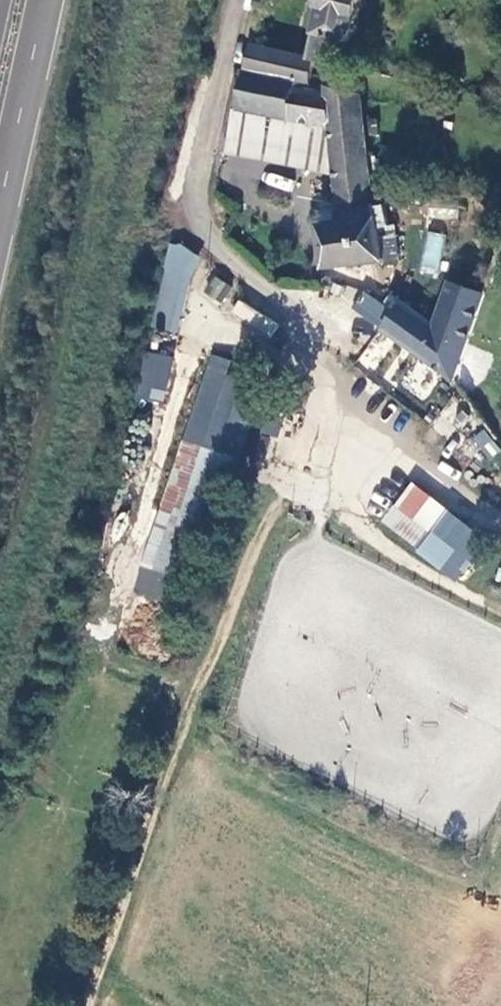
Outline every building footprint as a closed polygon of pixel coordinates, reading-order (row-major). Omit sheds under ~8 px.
[(305,53),(312,55),(330,57),(339,33),(349,35),(356,6),(359,8),(362,0),(322,0),(305,53)] [(250,40),(245,65),(296,77),(296,83),(306,85),(312,55),(305,53),(250,40)] [(296,77),(245,65),(238,101),(333,123),(340,175),(346,214),(323,216),(327,261),(384,260),(386,226),(393,226),(394,199),(379,199),(368,124),(365,107),(362,87),(328,82),(326,88),(306,85),(296,83),(296,77)] [(333,123),(238,101),(227,151),(340,175),(333,123)] [(381,105),(365,107),(368,124),(384,122),(381,105)] [(290,193),(295,181),(265,170),(261,183),(290,193)] [(425,231),(420,270),(439,273),(444,233),(425,231)] [(151,328),(179,333),(195,250),(167,245),(151,328)] [(221,303),(231,286),(214,275),(204,292),(221,303)] [(361,289),(353,306),(458,373),(486,296),(450,276),(432,318),(396,298),(390,306),(361,289)] [(236,302),(230,316),(273,335),(279,321),(236,302)] [(137,399),(165,402),(171,355),(142,352),(137,399)] [(216,406),(224,382),(207,376),(198,401),(216,406)] [(212,416),(193,409),(169,480),(188,486),(212,416)] [(484,428),(472,436),(487,460),(500,451),(484,428)] [(449,508),(414,480),(395,503),(432,532),(449,508)]
